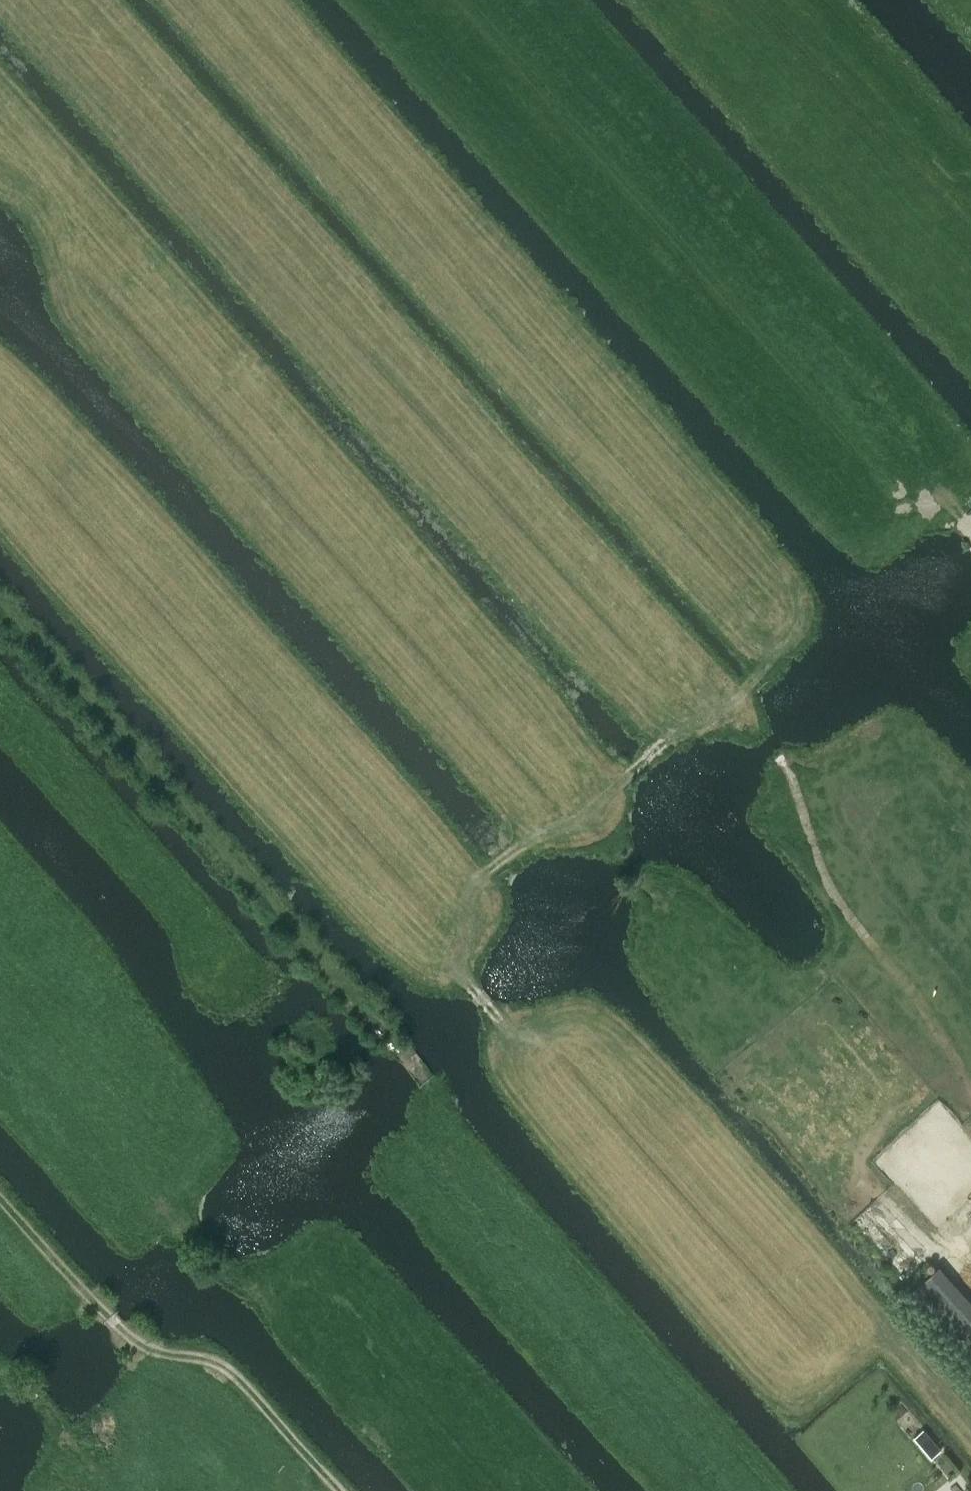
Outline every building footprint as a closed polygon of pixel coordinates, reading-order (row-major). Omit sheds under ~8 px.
[(961,1347),(970,1358),(970,1338),(961,1347)]
